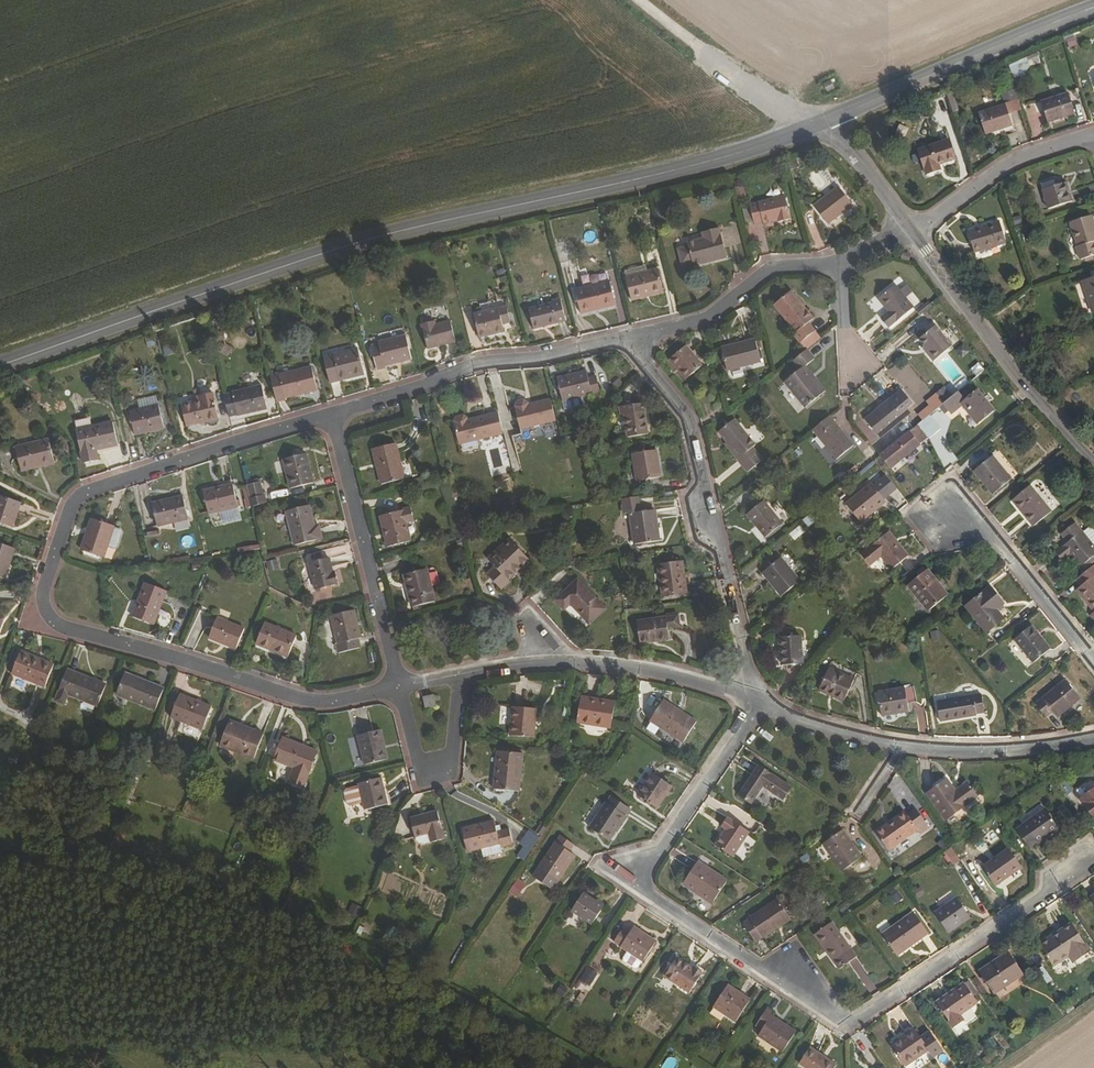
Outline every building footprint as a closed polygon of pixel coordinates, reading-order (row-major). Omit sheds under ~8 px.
[(1068,49),(1076,47),(1073,36),(1065,39),(1068,49)] [(1037,55),(1027,58),(1030,68),(1040,64),(1037,55)] [(1025,60),(1009,68),(1014,78),(1030,70),(1025,60)] [(822,85),(826,93),(834,89),(830,81),(822,85)] [(1071,93),(1076,119),(1085,117),(1079,91),(1071,93)] [(1076,118),(1069,98),(1041,106),(1048,127),(1076,118)] [(1012,130),(1006,109),(979,117),(985,138),(1012,130)] [(957,158),(952,140),(922,149),(929,174),(943,171),(941,164),(957,158)] [(1077,204),(1071,186),(1048,193),(1053,212),(1077,204)] [(852,208),(839,190),(813,211),(827,228),(852,208)] [(778,225),(790,221),(783,200),(749,208),(753,226),(762,223),(762,225),(777,222),(778,225)] [(1074,228),(1081,253),(1083,252),(1086,264),(1093,261),(1093,222),(1074,228)] [(1010,245),(1004,224),(972,233),(978,255),(1010,245)] [(727,259),(719,230),(703,234),(704,240),(687,244),(688,248),(678,250),(682,266),(693,263),(694,267),(727,259)] [(586,285),(609,279),(607,271),(584,277),(586,285)] [(662,293),(656,271),(625,278),(631,301),(662,293)] [(612,306),(606,283),(574,291),(579,314),(612,306)] [(910,312),(890,289),(873,304),(884,316),(876,323),(884,331),(892,325),(893,327),(910,312)] [(810,320),(788,293),(771,307),(793,334),(789,337),(796,345),(811,333),(805,324),(810,320)] [(559,325),(553,304),(531,309),(536,330),(559,325)] [(511,325),(507,309),(474,317),(478,339),(504,333),(503,327),(511,325)] [(449,324),(435,327),(434,323),(419,326),(424,350),(452,343),(449,324)] [(948,348),(931,329),(916,343),(925,355),(923,356),(930,365),(948,348)] [(410,359),(404,336),(379,342),(380,346),(372,348),(377,368),(410,359)] [(247,348),(246,338),(234,339),(236,349),(247,348)] [(759,363),(753,340),(720,349),(725,372),(759,363)] [(700,367),(685,349),(669,363),(683,382),(700,367)] [(364,375),(358,350),(325,357),(330,382),(364,375)] [(316,389),(311,368),(282,376),(286,398),(316,389)] [(821,393),(800,369),(781,385),(801,411),(821,393)] [(566,402),(568,402),(583,397),(604,392),(600,378),(593,380),(591,372),(560,380),(566,402)] [(262,405),(260,391),(259,386),(229,394),(234,418),(264,409),(262,405)] [(969,394),(963,386),(946,399),(954,411),(968,399),(983,416),(998,404),(982,386),(969,394)] [(910,407),(896,390),(885,399),(886,401),(859,422),(875,442),(902,420),(898,415),(910,407)] [(216,416),(210,392),(198,395),(199,400),(180,405),(185,425),(216,416)] [(583,397),(568,402),(570,411),(585,406),(583,397)] [(954,411),(946,399),(940,404),(948,416),(954,411)] [(522,429),(545,424),(540,403),(536,404),(536,405),(532,406),(530,403),(527,400),(522,402),(520,403),(518,404),(518,409),(522,429)] [(540,403),(545,424),(555,422),(551,401),(540,403)] [(948,416),(940,404),(919,422),(923,426),(928,423),(933,428),(948,416)] [(164,429),(158,405),(128,412),(133,436),(164,429)] [(460,447),(504,436),(499,415),(469,423),(468,420),(465,418),(459,419),(455,422),(455,426),(460,447)] [(639,437),(635,415),(617,419),(620,440),(639,437)] [(851,447),(825,416),(807,432),(841,472),(857,459),(849,449),(851,447)] [(752,447),(731,422),(716,435),(737,460),(735,462),(745,475),(761,461),(750,449),(752,447)] [(923,426),(919,422),(884,450),(896,464),(923,441),(922,439),(928,433),(923,426)] [(118,441),(114,423),(76,431),(83,465),(97,462),(94,446),(118,441)] [(56,464),(51,441),(18,447),(23,471),(56,464)] [(406,478),(397,443),(375,448),(384,483),(406,478)] [(1015,475),(996,451),(979,466),(997,490),(1015,475)] [(655,479),(649,452),(626,457),(632,482),(655,479)] [(314,483),(306,453),(285,459),(292,489),(314,483)] [(277,473),(283,472),(280,461),(274,462),(277,473)] [(886,497),(872,480),(848,500),(862,515),(886,497)] [(251,498),(249,499),(251,507),(267,503),(265,495),(263,495),(259,482),(248,485),(251,498)] [(1053,509),(1031,483),(1015,497),(1036,523),(1053,509)] [(233,484),(203,491),(209,514),(238,507),(233,484)] [(287,491),(269,492),(269,499),(288,499),(287,491)] [(19,504),(0,496),(0,524),(11,527),(19,504)] [(183,496),(153,504),(158,525),(188,518),(183,496)] [(780,524),(761,501),(744,516),(763,538),(780,524)] [(284,510),(293,545),(319,539),(317,525),(313,526),(308,505),(284,510)] [(405,524),(401,509),(382,513),(385,528),(405,524)] [(660,544),(655,512),(630,517),(635,548),(649,547),(660,544)] [(114,527),(114,526),(102,522),(92,519),(81,550),(104,558),(107,546),(114,548),(117,547),(122,533),(120,530),(114,527)] [(417,528),(392,531),(393,546),(412,542),(412,534),(418,533),(417,528)] [(788,535),(793,541),(803,534),(798,528),(788,535)] [(910,551),(891,529),(862,552),(872,564),(883,555),(892,566),(910,551)] [(1086,532),(1069,545),(1085,566),(1093,558),(1093,541),(1086,532)] [(504,561),(495,569),(508,584),(518,576),(516,573),(538,556),(521,535),(499,554),(504,561)] [(12,552),(0,547),(0,576),(2,577),(12,552)] [(331,558),(311,564),(318,591),(340,585),(331,558)] [(798,581),(780,558),(764,570),(767,574),(767,575),(783,594),(798,581)] [(684,564),(659,568),(664,596),(689,592),(684,564)] [(929,566),(912,581),(932,606),(950,590),(929,566)] [(438,603),(430,570),(411,574),(418,607),(438,603)] [(1081,588),(1093,604),(1093,578),(1081,588)] [(595,628),(613,612),(585,581),(562,600),(570,611),(577,607),(595,628)] [(178,592),(156,583),(141,613),(163,623),(178,592)] [(1006,602),(992,585),(968,605),(989,630),(1004,618),(997,609),(1006,602)] [(2,634),(9,618),(0,613),(0,634),(2,634)] [(681,627),(679,613),(637,622),(642,645),(672,639),(669,628),(681,627)] [(247,626),(221,615),(212,634),(238,645),(247,626)] [(363,642),(356,615),(336,619),(341,647),(363,642)] [(290,657),(297,636),(267,624),(260,645),(290,657)] [(1039,660),(1050,649),(1034,627),(1017,640),(1034,661),(1039,660)] [(938,631),(930,633),(932,643),(941,641),(938,631)] [(786,665),(804,664),(804,638),(786,638),(786,665)] [(60,662),(27,648),(19,668),(52,682),(60,662)] [(111,682),(75,667),(66,687),(104,701),(111,682)] [(855,681),(830,671),(821,690),(845,701),(855,681)] [(162,710),(169,689),(134,675),(127,696),(162,710)] [(1082,698),(1066,679),(1036,703),(1047,717),(1052,712),(1058,719),(1082,698)] [(906,697),(914,697),(913,687),(905,687),(906,697)] [(904,690),(877,694),(880,715),(907,711),(904,690)] [(210,730),(219,707),(188,696),(179,718),(210,730)] [(425,698),(427,710),(437,708),(436,696),(425,698)] [(982,696),(936,701),(937,721),(972,718),(973,716),(985,715),(982,696)] [(614,729),(619,706),(583,700),(579,723),(614,729)] [(697,725),(665,704),(652,724),(685,745),(697,725)] [(535,742),(538,713),(515,711),(512,740),(535,742)] [(256,757),(266,734),(232,720),(222,744),(256,757)] [(387,759),(380,729),(358,735),(366,765),(387,759)] [(305,790),(321,755),(288,740),(280,760),(299,768),(293,784),(305,790)] [(521,796),(523,759),(500,757),(497,794),(521,796)] [(790,804),(799,790),(767,769),(745,797),(758,807),(769,791),(790,804)] [(657,810),(673,786),(654,774),(638,797),(657,810)] [(390,805),(382,778),(375,779),(375,777),(367,778),(367,781),(359,782),(360,785),(346,790),(349,804),(352,806),(364,803),(366,810),(390,805)] [(954,794),(945,781),(925,795),(942,820),(974,798),(965,786),(954,794)] [(1093,819),(1093,788),(1079,799),(1093,819)] [(594,835),(612,847),(633,816),(616,805),(594,835)] [(907,814),(896,811),(869,831),(883,852),(912,832),(916,837),(927,830),(913,811),(907,814)] [(418,816),(422,834),(431,833),(432,841),(444,839),(440,812),(418,816)] [(1027,849),(1054,831),(1042,812),(1014,830),(1027,849)] [(752,834),(730,817),(722,827),(727,830),(716,846),(734,860),(752,834)] [(499,829),(497,820),(465,828),(471,852),(483,849),(485,858),(504,855),(504,847),(517,845),(512,826),(499,829)] [(862,857),(841,831),(823,845),(843,872),(862,857)] [(431,833),(422,834),(423,842),(432,841),(431,833)] [(577,854),(570,848),(574,842),(562,834),(540,866),(559,879),(577,854)] [(991,885),(1015,869),(1001,849),(977,866),(991,885)] [(952,868),(960,861),(951,851),(942,858),(952,868)] [(865,861),(869,870),(881,864),(876,855),(865,861)] [(730,882),(700,863),(687,883),(706,896),(704,898),(715,905),(730,882)] [(515,880),(508,895),(518,900),(526,885),(515,880)] [(595,927),(605,910),(584,896),(574,912),(595,927)] [(792,922),(780,900),(745,925),(758,945),(792,922)] [(966,917),(954,900),(932,914),(944,932),(966,917)] [(919,942),(901,918),(883,931),(899,955),(919,942)] [(859,958),(833,922),(814,937),(838,972),(859,958)] [(1071,964),(1087,953),(1067,924),(1033,947),(1048,968),(1065,956),(1071,964)] [(629,932),(622,929),(613,942),(626,952),(622,960),(632,968),(638,968),(641,961),(643,961),(655,942),(632,927),(629,932)] [(995,998),(1022,980),(1008,959),(981,977),(995,998)] [(689,993),(702,974),(694,967),(692,970),(678,960),(665,977),(689,993)] [(590,986),(598,971),(587,965),(579,980),(590,986)] [(749,1004),(725,988),(711,1008),(734,1024),(749,1004)] [(978,1009),(963,989),(933,1009),(951,1035),(962,1028),(958,1023),(978,1009)] [(782,1055),(795,1034),(774,1020),(775,1016),(768,1010),(755,1029),(762,1035),(759,1040),(782,1055)] [(912,1030),(903,1037),(906,1041),(893,1050),(905,1067),(910,1067),(929,1055),(912,1030)] [(810,1050),(800,1066),(803,1067),(837,1067),(810,1050)] [(678,1063),(670,1056),(661,1067),(674,1067),(678,1063)]
